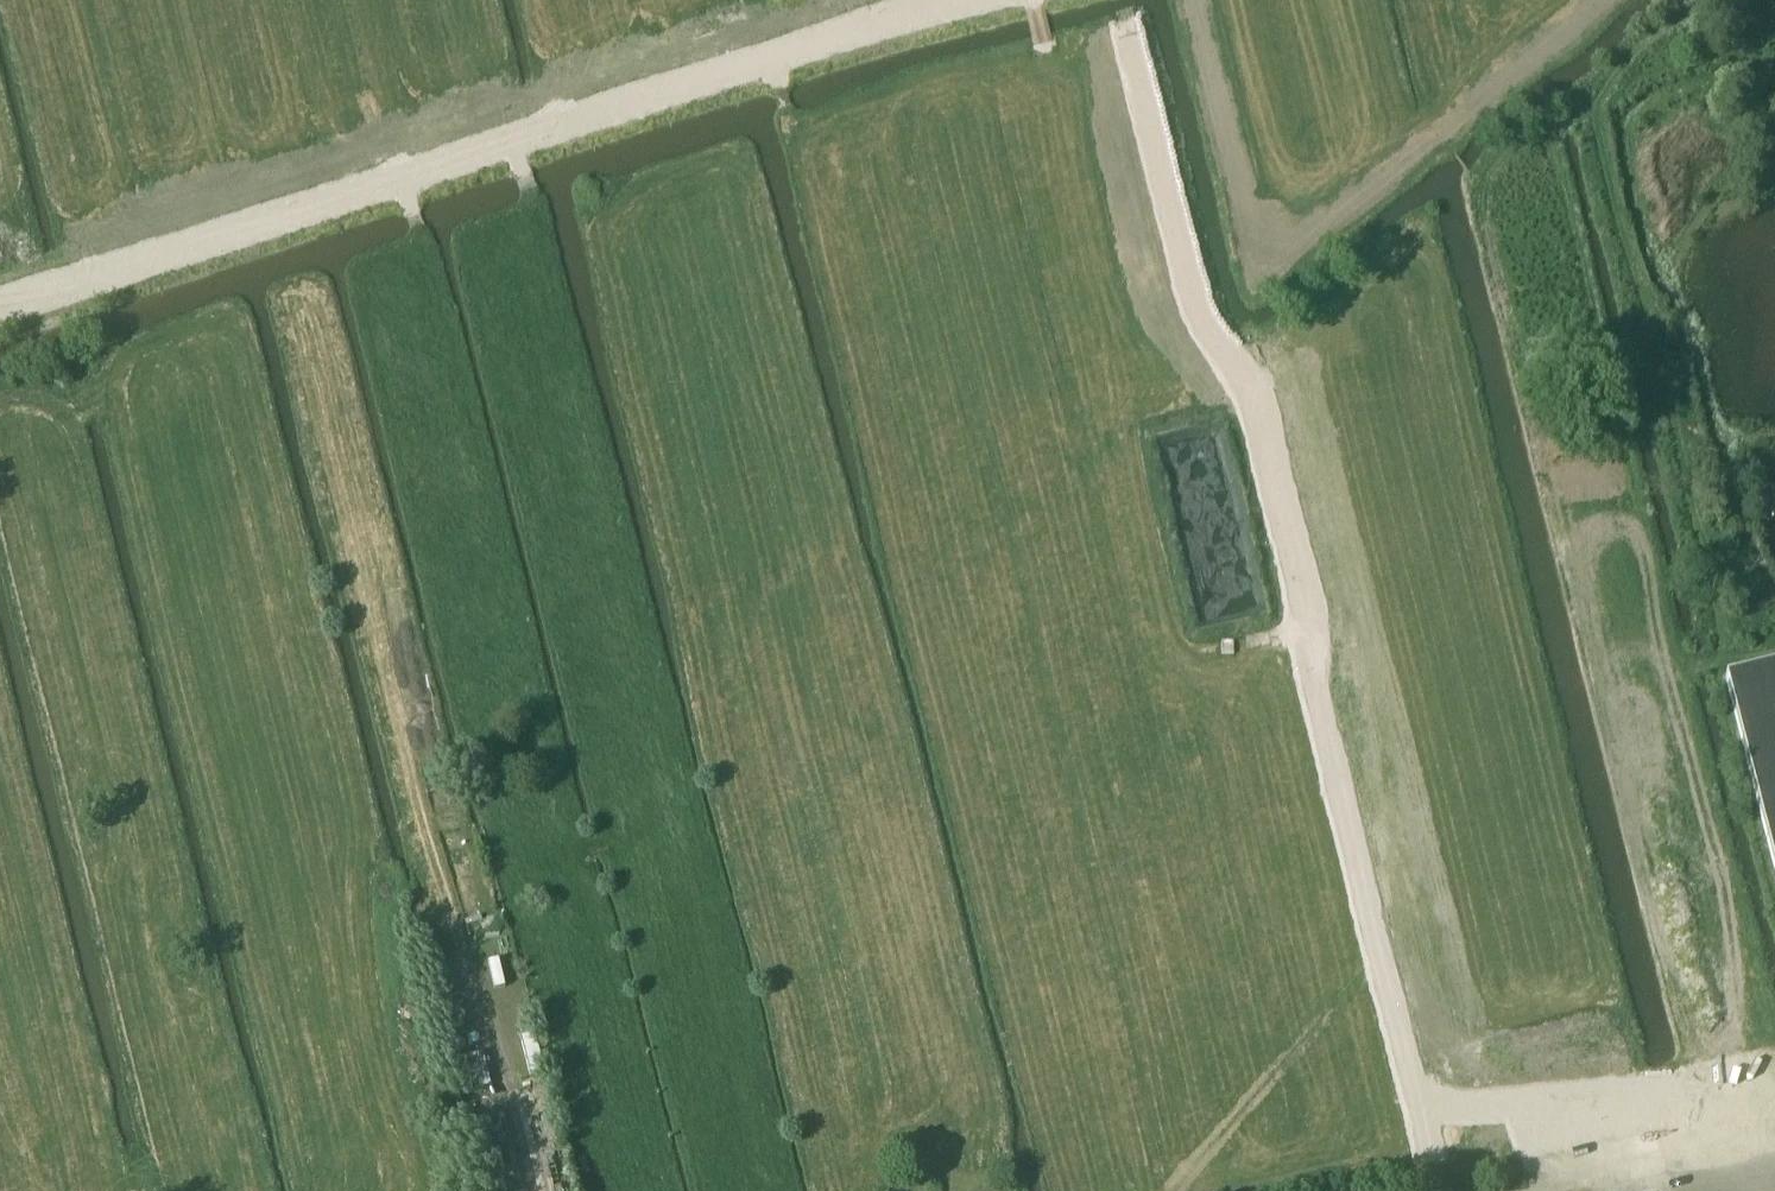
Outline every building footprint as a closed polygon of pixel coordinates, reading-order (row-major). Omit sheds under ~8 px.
[(1726,678),(1774,868),(1774,666),(1726,678)] [(490,931),(505,927),(502,917),(487,920),(490,931)] [(434,939),(435,934),(432,929),(420,932),(422,942),(434,939)]
